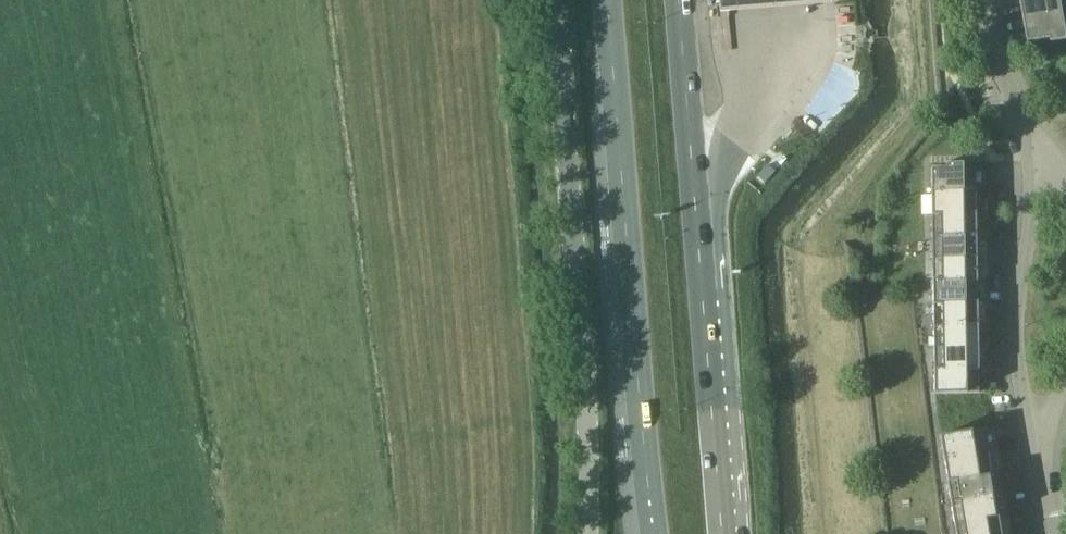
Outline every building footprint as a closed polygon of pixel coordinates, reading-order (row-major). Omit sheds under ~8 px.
[(720,18),(833,9),(832,0),(719,0),(720,18)] [(1022,19),(1029,18),(1065,11),(1065,0),(1019,0),(1022,19)] [(1022,19),(1027,43),(1033,42),(1065,36),(1065,11),(1029,18),(1022,19)] [(768,165),(758,176),(765,183),(775,172),(768,165)] [(932,193),(976,192),(976,170),(981,170),(981,168),(931,169),(932,193)] [(932,193),(932,215),(976,214),(976,192),(932,193)] [(976,214),(932,215),(932,237),(977,236),(976,214)] [(932,237),(933,259),(977,258),(977,236),(932,237)] [(977,258),(933,259),(933,281),(978,281),(977,258)] [(933,281),(934,304),(978,303),(978,281),(933,281)] [(978,303),(934,304),(934,326),(978,325),(978,303)] [(934,326),(934,348),(979,347),(978,325),(934,326)] [(979,347),(934,348),(935,370),(979,370),(979,347)] [(935,394),(985,393),(985,391),(979,391),(979,370),(935,370),(935,394)] [(944,459),(988,452),(984,430),(990,429),(990,428),(940,436),(944,459)] [(944,459),(948,481),(992,474),(988,452),(944,459)] [(992,474),(948,481),(952,503),(995,496),(992,474)] [(952,503),(955,525),(999,518),(995,496),(952,503)] [(955,525),(957,533),(1002,533),(999,518),(955,525)]
